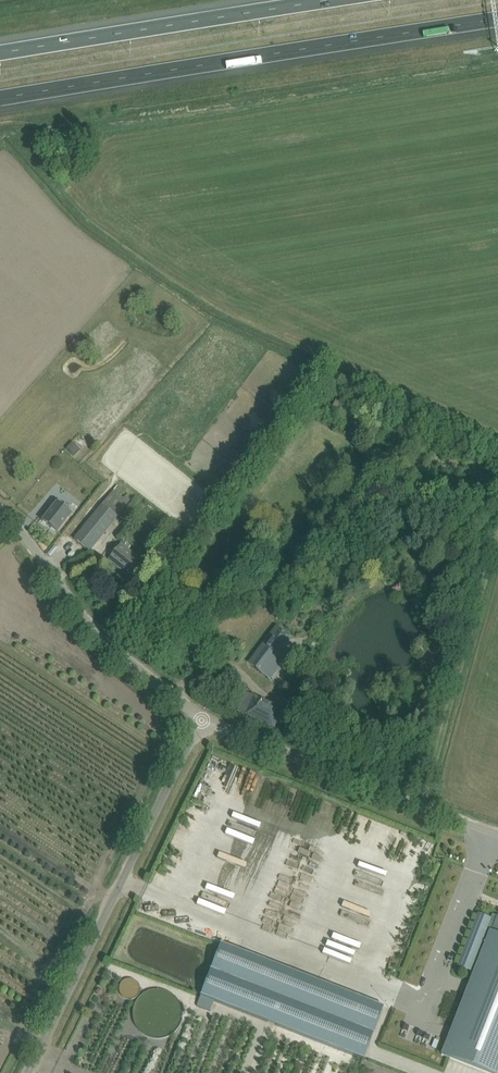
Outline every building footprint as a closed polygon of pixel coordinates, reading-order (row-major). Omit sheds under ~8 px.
[(72,444),(67,450),(75,458),(80,452),(72,444)] [(81,531),(74,539),(89,552),(96,544),(131,502),(125,497),(123,499),(114,491),(81,531)] [(56,504),(49,513),(42,522),(57,533),(71,515),(56,504)] [(122,544),(116,552),(109,560),(132,579),(145,563),(122,544)] [(250,664),(270,679),(282,662),(279,660),(282,655),(281,654),(285,648),(283,647),(290,638),(277,628),(250,664)] [(237,711),(276,730),(284,712),(246,693),(237,711)] [(497,917),(495,923),(490,920),(490,919),(478,915),(458,966),(474,972),(441,1055),(487,1072),(497,1072),(497,917)] [(221,943),(200,996),(363,1060),(384,1007),(221,943)]
